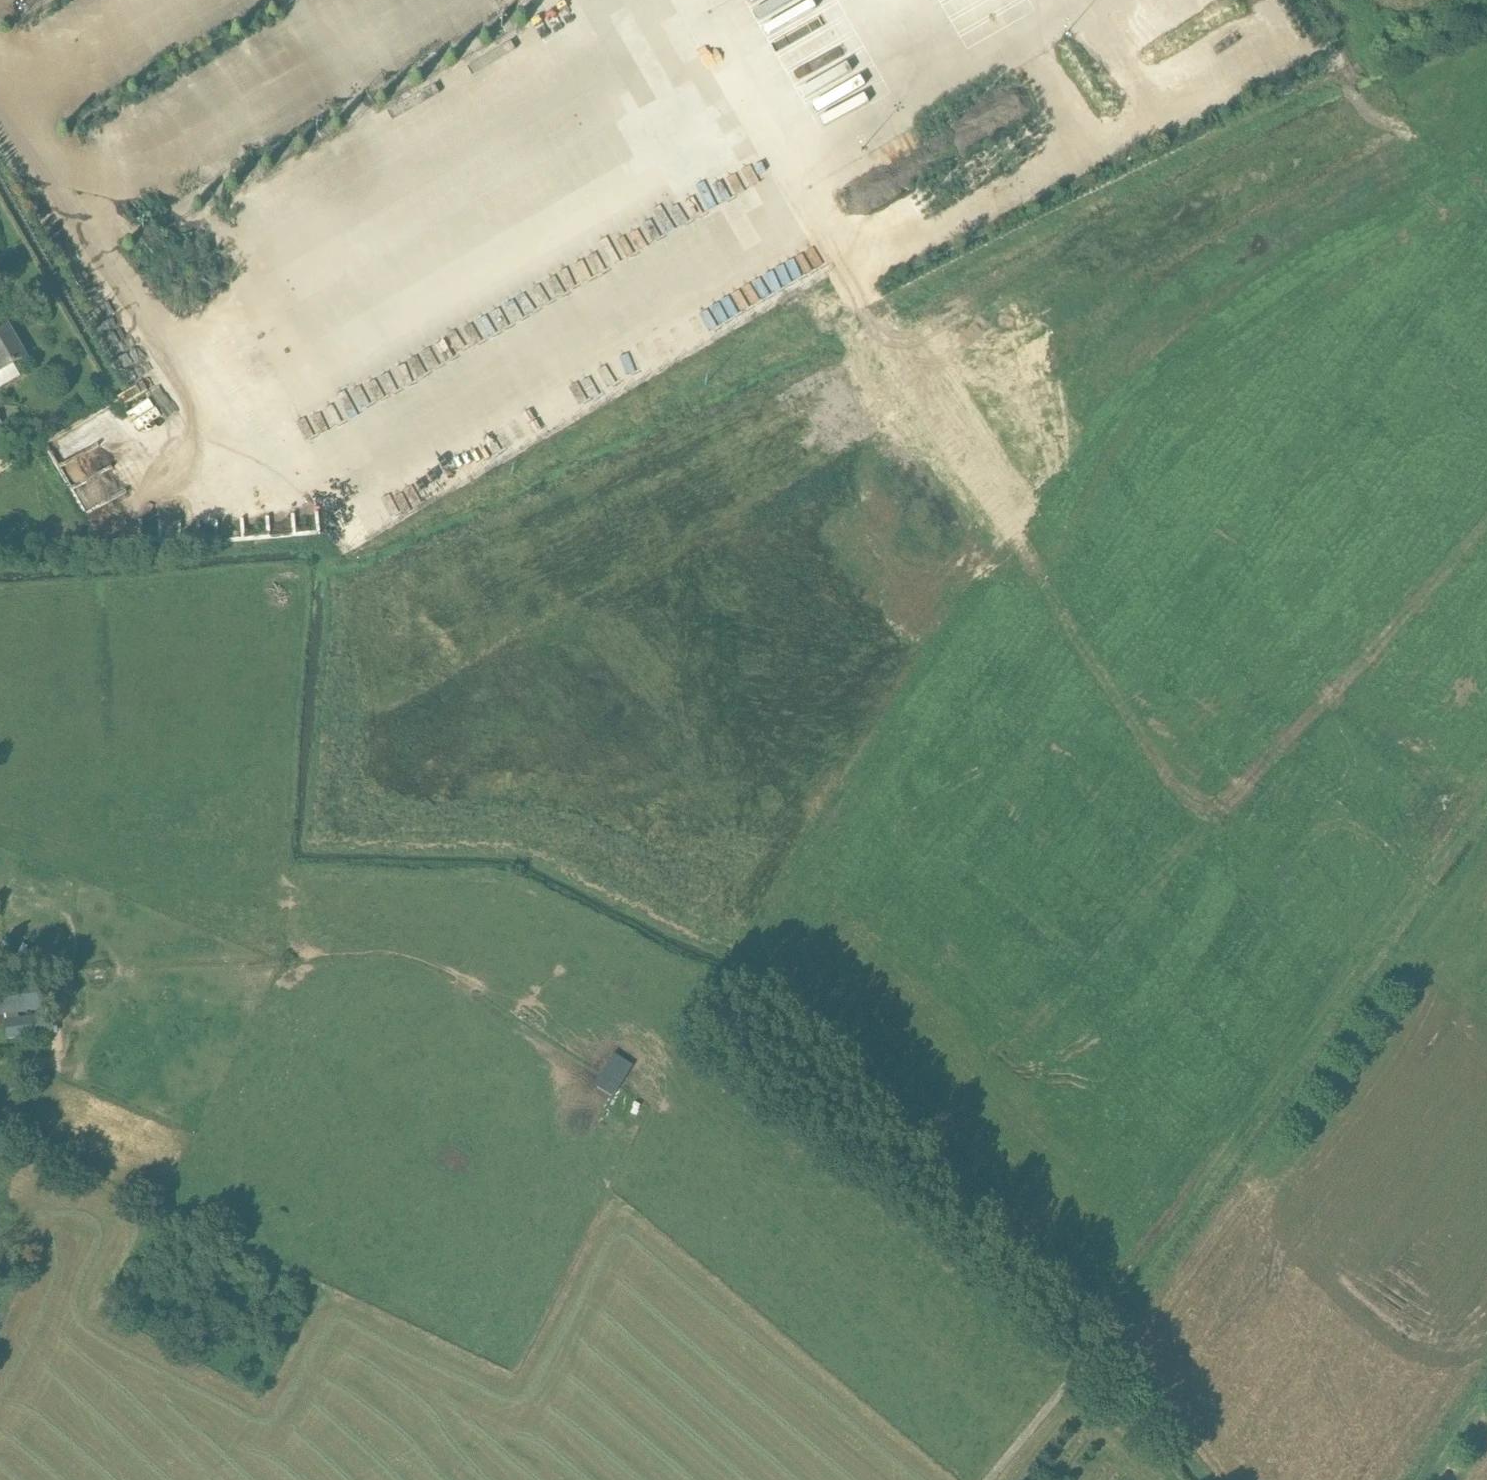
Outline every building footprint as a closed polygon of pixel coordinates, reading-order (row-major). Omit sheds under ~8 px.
[(776,39),(787,34),(793,47),(839,24),(833,11),(823,16),(816,0),(757,0),(776,39)] [(805,48),(795,52),(804,74),(852,55),(844,33),(805,48)] [(15,363),(26,357),(8,326),(0,330),(0,389),(23,376),(15,363)] [(56,1009),(53,977),(0,984),(0,1016),(56,1009)] [(0,1020),(0,1026),(6,1025),(8,1042),(14,1042),(14,1040),(47,1036),(44,1014),(5,1018),(6,1020),(0,1020)] [(613,1051),(593,1083),(612,1095),(633,1063),(613,1051)]
